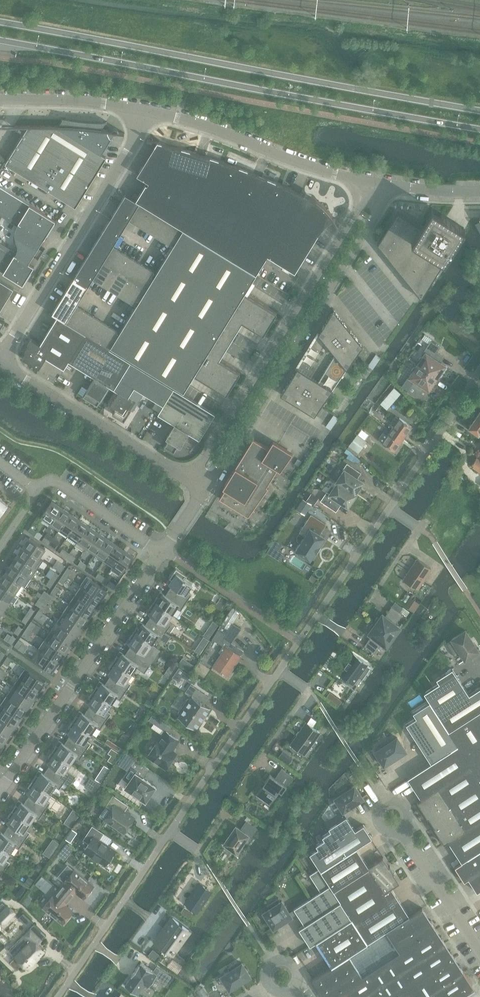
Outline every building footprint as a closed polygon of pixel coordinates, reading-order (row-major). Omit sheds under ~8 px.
[(71,119),(66,118),(62,117),(62,118),(63,118),(62,120),(58,126),(28,125),(28,126),(5,163),(76,207),(106,157),(102,154),(114,134),(114,135),(115,134),(116,134),(117,134),(117,133),(118,132),(118,131),(117,131),(117,130),(116,129),(115,129),(114,129),(113,129),(112,130),(107,130),(101,129),(106,122),(107,122),(107,121),(103,121),(98,121),(92,121),(87,121),(80,120),(74,119),(71,119)] [(147,140),(157,143),(137,175),(148,182),(149,182),(268,256),(295,273),(318,235),(319,234),(325,226),(333,219),(328,212),(322,206),(316,201),(309,197),(287,186),(288,183),(283,181),(282,184),(253,173),(206,155),(205,155),(196,152),(147,139),(147,140)] [(136,200),(125,194),(110,219),(104,228),(73,278),(67,288),(52,313),(57,316),(85,334),(109,349),(111,347),(184,392),(194,375),(227,395),(240,373),(219,360),(242,322),(263,335),(277,313),(245,293),(256,274),(260,268),(268,256),(148,182),(147,184),(146,184),(136,200)] [(17,256),(14,255),(0,246),(0,271),(23,285),(34,267),(28,263),(34,255),(35,255),(34,254),(38,248),(39,249),(39,248),(38,248),(44,239),(45,240),(56,221),(0,186),(0,211),(19,222),(18,223),(21,225),(19,227),(18,230),(18,234),(18,237),(19,240),(20,244),(20,247),(20,251),(19,253),(17,256)] [(432,207),(421,226),(397,211),(383,235),(377,244),(406,279),(421,298),(459,236),(464,228),(447,216),(446,216),(441,213),(432,207)] [(14,289),(0,280),(0,311),(14,289)] [(286,385),(281,393),(283,395),(314,415),(322,404),(355,356),(356,355),(363,345),(334,310),(333,308),(330,314),(326,320),(288,382),(286,385)] [(39,368),(46,358),(64,369),(69,361),(85,334),(57,316),(40,344),(31,338),(27,344),(29,345),(25,351),(26,352),(22,358),(39,368)] [(425,333),(421,339),(429,344),(431,341),(433,338),(425,333)] [(114,389),(131,362),(109,349),(85,334),(69,361),(95,377),(83,396),(97,405),(109,386),(114,389)] [(419,363),(417,365),(437,378),(441,373),(445,366),(440,362),(444,357),(437,352),(440,347),(431,341),(429,344),(428,346),(424,352),(425,353),(423,357),(420,357),(418,360),(419,363)] [(373,369),(381,357),(376,354),(368,366),(373,369)] [(131,362),(114,389),(116,390),(119,392),(128,397),(133,400),(128,408),(131,409),(131,410),(133,411),(144,393),(147,395),(163,405),(174,388),(131,362)] [(411,385),(408,390),(418,397),(421,392),(424,387),(429,391),(434,383),(437,378),(417,365),(416,367),(414,367),(411,371),(412,373),(409,377),(414,381),(411,385)] [(394,387),(378,406),(385,412),(401,394),(394,387)] [(215,414),(215,413),(174,388),(163,405),(158,414),(175,424),(167,438),(169,439),(164,446),(174,452),(178,445),(180,446),(189,433),(199,439),(215,414)] [(133,400),(128,397),(119,392),(111,405),(116,408),(113,414),(124,421),(131,410),(131,409),(128,408),(133,400)] [(339,418),(334,415),(326,426),(331,430),(339,418)] [(390,423),(395,425),(391,431),(403,440),(412,427),(396,415),(390,423)] [(475,417),(468,429),(479,436),(479,435),(479,420),(475,417)] [(378,440),(395,452),(403,440),(391,431),(386,428),(378,440)] [(358,453),(367,441),(358,434),(349,445),(358,453)] [(269,448),(260,442),(260,443),(253,438),(251,441),(225,484),(227,486),(219,498),(248,516),(268,487),(267,486),(278,469),(280,470),(293,452),(273,440),(269,448)] [(357,465),(361,460),(352,453),(346,448),(343,451),(348,455),(346,457),(357,465)] [(472,466),(479,471),(479,454),(472,466)] [(343,469),(344,470),(336,482),(356,495),(355,494),(363,482),(357,478),(356,474),(358,471),(347,463),(343,469)] [(342,503),(348,507),(356,495),(336,482),(337,483),(329,494),(327,492),(321,501),(334,510),(338,504),(342,503)] [(311,493),(306,501),(311,504),(313,505),(318,498),(311,493)] [(8,504),(0,498),(0,515),(8,504)] [(311,504),(306,501),(303,499),(298,506),(307,511),(311,504)] [(51,501),(41,516),(51,523),(61,507),(51,500),(51,501)] [(70,513),(61,507),(51,523),(59,529),(70,513)] [(79,519),(70,513),(59,529),(69,535),(79,519)] [(310,560),(325,537),(320,534),(326,524),(311,515),(300,532),(297,537),(297,539),(298,542),(300,543),(295,551),(310,560)] [(69,535),(78,541),(88,525),(79,519),(69,535)] [(84,551),(86,547),(97,531),(88,525),(78,541),(75,545),(84,551)] [(37,532),(31,527),(28,531),(35,536),(37,532)] [(95,553),(106,537),(97,531),(86,547),(95,553)] [(30,538),(30,537),(23,547),(39,558),(45,548),(30,538)] [(45,537),(42,541),(48,545),(51,541),(45,537)] [(106,537),(95,553),(104,559),(115,544),(106,537)] [(275,539),(266,552),(274,558),(279,551),(283,544),(275,539)] [(55,550),(58,546),(51,541),(48,545),(55,550)] [(113,565),(124,550),(115,544),(104,559),(113,565)] [(39,558),(23,547),(17,556),(33,566),(37,569),(43,561),(39,558)] [(63,549),(60,553),(66,557),(69,553),(63,549)] [(133,557),(134,556),(124,550),(113,565),(110,569),(120,576),(133,557)] [(73,562),(76,558),(69,553),(66,557),(73,562)] [(17,556),(11,565),(27,575),(31,578),(37,569),(33,566),(17,556)] [(412,587),(414,587),(414,586),(417,589),(431,568),(417,559),(404,580),(407,582),(408,585),(409,586),(412,587)] [(80,561),(78,565),(84,570),(87,565),(80,561)] [(61,572),(65,566),(61,563),(57,570),(61,572)] [(11,565),(5,574),(25,587),(31,578),(27,575),(11,565)] [(91,574),(94,570),(87,565),(84,570),(91,574)] [(67,577),(72,570),(68,567),(63,574),(67,577)] [(169,584),(172,586),(168,591),(186,603),(192,595),(187,592),(192,584),(185,579),(187,576),(176,569),(169,578),(172,580),(169,584)] [(59,575),(55,572),(50,579),(55,581),(59,575)] [(102,582),(105,578),(98,573),(95,577),(102,582)] [(0,581),(0,583),(19,596),(25,587),(5,574),(0,581)] [(63,574),(59,581),(63,584),(67,577),(63,574)] [(87,577),(81,586),(85,589),(101,600),(108,590),(107,590),(92,580),(87,577)] [(46,585),(50,588),(55,581),(50,579),(46,585)] [(107,585),(114,590),(116,586),(110,581),(107,585)] [(19,596),(0,583),(0,596),(9,602),(13,605),(19,596)] [(60,588),(55,585),(51,592),(55,595),(60,588)] [(75,595),(79,598),(95,609),(101,600),(85,589),(81,586),(75,595)] [(48,593),(44,591),(40,597),(44,600),(48,593)] [(160,598),(158,596),(153,602),(172,615),(176,608),(181,611),(186,603),(168,591),(165,595),(163,594),(160,598)] [(48,593),(44,600),(48,603),(50,599),(52,596),(48,593)] [(75,595),(69,604),(73,607),(89,618),(95,609),(79,598),(75,595)] [(9,602),(0,596),(0,609),(2,611),(9,602)] [(221,596),(216,604),(220,606),(219,607),(221,608),(222,607),(227,600),(221,596)] [(40,597),(35,604),(39,607),(44,600),(40,597)] [(414,612),(420,604),(411,597),(405,605),(414,612)] [(43,609),(48,603),(44,600),(39,607),(43,609)] [(172,615),(153,602),(149,608),(152,610),(149,614),(151,616),(148,620),(166,632),(167,631),(170,632),(175,625),(168,621),(172,615)] [(73,607),(69,604),(63,613),(70,618),(83,627),(89,618),(73,607)] [(234,606),(221,625),(228,630),(241,611),(234,606)] [(377,617),(373,622),(390,634),(392,636),(393,636),(400,626),(398,625),(395,623),(402,613),(392,606),(387,613),(388,614),(386,617),(382,614),(379,618),(377,617)] [(35,611),(31,608),(26,614),(30,617),(35,611)] [(34,616),(39,619),(43,613),(39,610),(34,616)] [(70,618),(63,613),(57,622),(77,636),(83,627),(70,618)] [(22,621),(26,624),(30,617),(26,614),(22,621)] [(166,632),(148,620),(145,625),(143,623),(140,627),(137,626),(133,632),(152,644),(156,637),(161,640),(165,644),(171,636),(166,632)] [(36,624),(31,621),(27,628),(31,631),(36,624)] [(204,635),(209,638),(218,625),(213,621),(204,635)] [(51,631),(55,634),(70,645),(77,636),(57,622),(51,631)] [(370,638),(365,646),(375,652),(381,643),(384,644),(387,646),(393,636),(392,636),(390,634),(373,622),(369,628),(371,629),(369,634),(372,636),(370,639),(370,638)] [(228,676),(241,656),(240,656),(243,651),(231,643),(239,631),(232,626),(229,630),(228,630),(221,625),(212,639),(223,646),(219,652),(221,654),(213,667),(228,676)] [(18,635),(23,628),(19,626),(14,632),(18,635)] [(27,628),(22,634),(27,637),(31,631),(27,628)] [(479,651),(473,643),(470,639),(471,639),(465,630),(452,639),(452,640),(446,644),(455,657),(460,653),(465,660),(479,651)] [(45,640),(49,643),(64,653),(70,645),(55,634),(51,631),(45,640)] [(152,644),(133,632),(129,638),(132,640),(129,644),(131,646),(128,650),(150,665),(155,657),(147,651),(152,644)] [(8,642),(12,644),(16,638),(12,635),(8,642)] [(18,649),(23,642),(19,639),(14,646),(18,649)] [(45,640),(38,649),(58,662),(64,653),(49,643),(45,640)] [(195,650),(200,654),(203,649),(198,645),(195,650)] [(51,671),(51,672),(52,672),(58,662),(38,649),(32,658),(51,671)] [(150,665),(128,650),(125,655),(123,653),(120,657),(117,655),(113,662),(131,674),(136,667),(140,670),(145,673),(150,665)] [(370,667),(366,664),(367,663),(353,654),(339,674),(343,676),(340,680),(354,690),(362,679),(370,667)] [(3,663),(7,666),(12,659),(8,656),(3,663)] [(174,660),(164,675),(170,679),(180,664),(174,660)] [(109,674),(111,675),(108,680),(126,692),(131,684),(127,681),(131,674),(113,662),(109,668),(111,670),(109,674)] [(188,662),(185,667),(190,671),(194,666),(188,662)] [(179,667),(172,677),(178,681),(182,677),(192,684),(192,683),(195,685),(198,680),(195,678),(179,667)] [(19,678),(39,691),(45,681),(29,671),(25,668),(19,678)] [(430,702),(449,731),(479,711),(479,688),(469,695),(452,668),(436,679),(439,683),(424,693),(430,702)] [(19,678),(13,686),(17,689),(33,700),(39,691),(19,678)] [(116,697),(120,700),(126,692),(108,680),(105,684),(102,683),(100,687),(97,685),(93,691),(111,704),(116,697)] [(158,684),(154,690),(160,694),(164,688),(158,684)] [(179,715),(178,717),(195,729),(201,721),(202,721),(205,717),(204,716),(210,708),(204,704),(208,696),(191,684),(185,692),(192,696),(191,698),(190,698),(188,698),(178,712),(179,715)] [(27,709),(33,700),(17,689),(11,698),(27,709)] [(88,703),(91,705),(88,710),(105,722),(111,714),(106,711),(111,704),(93,691),(89,698),(91,699),(88,703)] [(330,692),(326,697),(339,705),(342,700),(330,692)] [(11,698),(7,696),(1,704),(21,718),(27,709),(11,698)] [(458,746),(449,731),(430,702),(413,713),(416,718),(406,724),(431,763),(458,746)] [(0,705),(0,717),(14,727),(21,718),(1,704),(0,705)] [(79,717),(77,715),(73,721),(91,734),(96,727),(100,730),(105,722),(88,710),(84,714),(82,713),(79,717)] [(458,746),(464,755),(479,745),(479,711),(449,731),(458,746)] [(153,715),(149,720),(155,725),(159,719),(153,715)] [(8,736),(14,727),(0,717),(0,730),(8,736)] [(311,717),(307,723),(312,727),(316,721),(311,717)] [(68,733),(70,735),(67,739),(85,751),(90,743),(86,741),(91,734),(73,721),(68,727),(71,729),(68,733)] [(305,753),(320,732),(312,727),(307,723),(306,723),(291,744),(293,745),(293,748),(297,751),(299,749),(305,753)] [(8,736),(0,730),(0,743),(2,745),(8,736)] [(159,742),(158,741),(148,755),(166,768),(176,754),(171,750),(178,739),(167,731),(159,742)] [(375,751),(384,766),(406,751),(397,737),(390,742),(388,739),(380,745),(382,747),(375,751)] [(59,747),(56,745),(52,751),(71,763),(75,757),(80,759),(85,751),(67,739),(64,744),(62,742),(59,747)] [(107,740),(105,743),(118,752),(120,749),(107,740)] [(464,755),(479,779),(479,745),(464,755)] [(462,862),(479,850),(479,780),(479,779),(464,755),(458,746),(431,763),(407,778),(421,799),(417,802),(428,818),(429,818),(434,826),(433,827),(444,844),(448,841),(462,862)] [(48,763),(50,765),(47,769),(65,781),(70,773),(66,770),(71,763),(52,751),(48,757),(51,759),(48,763)] [(126,753),(118,764),(128,771),(132,765),(136,760),(126,753)] [(128,771),(123,778),(129,783),(125,788),(146,801),(149,796),(150,796),(152,793),(156,787),(148,782),(148,781),(143,778),(135,773),(138,769),(132,765),(128,771)] [(275,796),(274,795),(277,790),(281,793),(286,786),(293,776),(282,768),(275,778),(270,774),(265,781),(266,782),(262,787),(261,787),(256,794),(270,803),(275,796)] [(39,776),(36,774),(32,781),(50,793),(55,786),(59,789),(65,781),(47,769),(44,774),(42,772),(39,776)] [(99,774),(95,780),(100,783),(104,777),(99,774)] [(45,811),(50,803),(46,800),(50,793),(32,781),(28,787),(30,789),(28,793),(30,794),(27,799),(45,811)] [(335,798),(343,812),(363,799),(355,785),(348,789),(347,787),(347,786),(339,791),(339,792),(341,794),(335,798)] [(135,818),(125,811),(128,806),(113,796),(106,806),(111,809),(104,820),(124,833),(135,818)] [(19,806),(16,804),(12,810),(30,823),(35,816),(39,819),(45,811),(27,799),(24,804),(21,802),(19,806)] [(30,833),(26,830),(30,823),(12,810),(8,817),(10,819),(7,823),(10,824),(7,829),(24,841),(30,833)] [(85,819),(80,815),(77,820),(82,824),(85,819)] [(248,835),(250,837),(257,828),(251,824),(254,820),(248,815),(245,820),(247,821),(241,829),(236,826),(224,843),(236,852),(248,835)] [(356,848),(372,838),(363,824),(355,830),(346,816),(328,827),(331,831),(322,836),(324,839),(316,845),(318,848),(309,853),(319,868),(318,869),(318,870),(319,870),(320,871),(321,871),(356,848)] [(66,819),(64,823),(71,828),(74,824),(66,819)] [(108,860),(110,861),(113,856),(112,854),(114,850),(99,840),(103,833),(93,826),(84,839),(89,843),(84,850),(92,856),(92,858),(96,861),(99,860),(105,864),(108,860)] [(0,834),(0,846),(10,853),(15,846),(19,849),(24,841),(7,829),(4,833),(1,832),(0,834)] [(53,839),(43,853),(50,857),(60,844),(53,839)] [(66,844),(58,854),(64,860),(72,850),(66,844)] [(4,871),(10,863),(5,860),(10,853),(0,846),(0,868),(4,871)] [(356,848),(321,871),(330,885),(351,919),(367,943),(386,931),(409,916),(391,887),(399,882),(393,873),(394,872),(390,865),(389,866),(383,857),(368,866),(356,848)] [(477,892),(479,890),(479,850),(462,862),(455,867),(462,877),(464,881),(468,878),(477,892)] [(37,864),(34,869),(39,873),(43,867),(37,864)] [(94,886),(74,870),(67,864),(57,877),(64,882),(65,883),(60,889),(70,898),(76,892),(83,898),(86,895),(88,895),(92,891),(91,888),(94,886)] [(42,876),(35,884),(46,892),(52,885),(42,876)] [(34,880),(28,877),(24,883),(29,886),(34,880)] [(199,883),(186,902),(197,910),(211,891),(199,883)] [(310,945),(316,942),(351,919),(330,885),(294,908),(294,909),(289,912),(282,901),(281,901),(279,898),(278,897),(267,905),(269,909),(263,913),(274,929),(292,917),(292,916),(297,913),(304,925),(299,928),(310,945)] [(73,911),(65,904),(70,898),(60,889),(54,896),(53,895),(43,907),(63,923),(73,911)] [(20,899),(24,894),(19,890),(15,896),(20,899)] [(30,897),(28,895),(22,902),(27,906),(31,900),(30,897)] [(0,914),(0,920),(4,924),(15,913),(8,906),(0,914)] [(331,966),(313,978),(325,996),(455,996),(472,986),(422,908),(409,916),(386,931),(399,952),(362,976),(349,955),(331,966)] [(165,929),(157,939),(173,951),(189,929),(173,917),(168,924),(167,924),(166,926),(164,928),(165,929)] [(351,919),(316,942),(331,966),(349,955),(367,943),(351,919)] [(17,944),(9,951),(15,957),(9,963),(16,970),(22,964),(28,969),(35,962),(34,961),(44,950),(38,944),(42,939),(46,935),(34,923),(30,927),(23,934),(19,939),(20,940),(18,942),(18,941),(16,943),(17,944)] [(153,949),(148,954),(155,959),(159,953),(153,949)] [(221,976),(230,990),(251,976),(242,963),(240,964),(239,961),(238,961),(228,967),(228,968),(230,970),(221,976)] [(132,975),(125,985),(137,994),(145,983),(149,986),(155,976),(166,984),(171,976),(157,966),(153,970),(141,962),(139,964),(132,975)]
